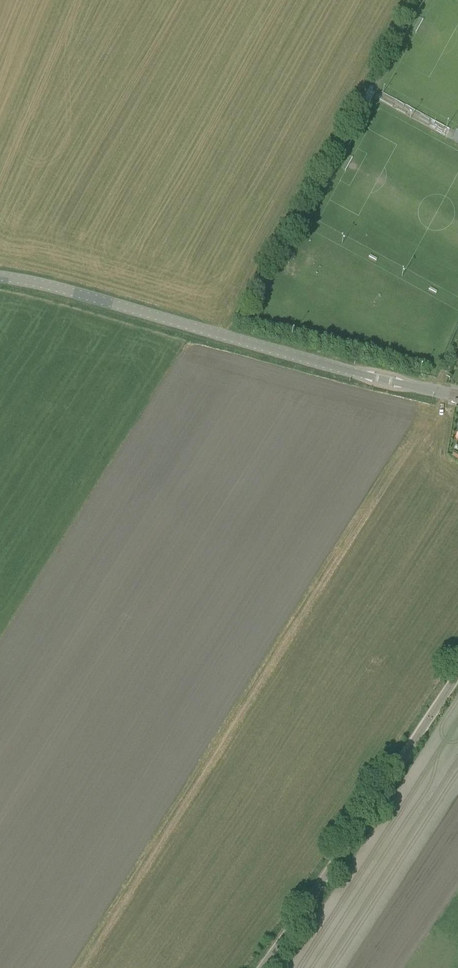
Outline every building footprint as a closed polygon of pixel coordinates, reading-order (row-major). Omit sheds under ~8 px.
[(200,248),(195,258),(204,262),(209,252),(200,248)] [(191,265),(187,274),(196,278),(200,269),(191,265)] [(197,297),(192,306),(203,311),(207,302),(197,297)]
